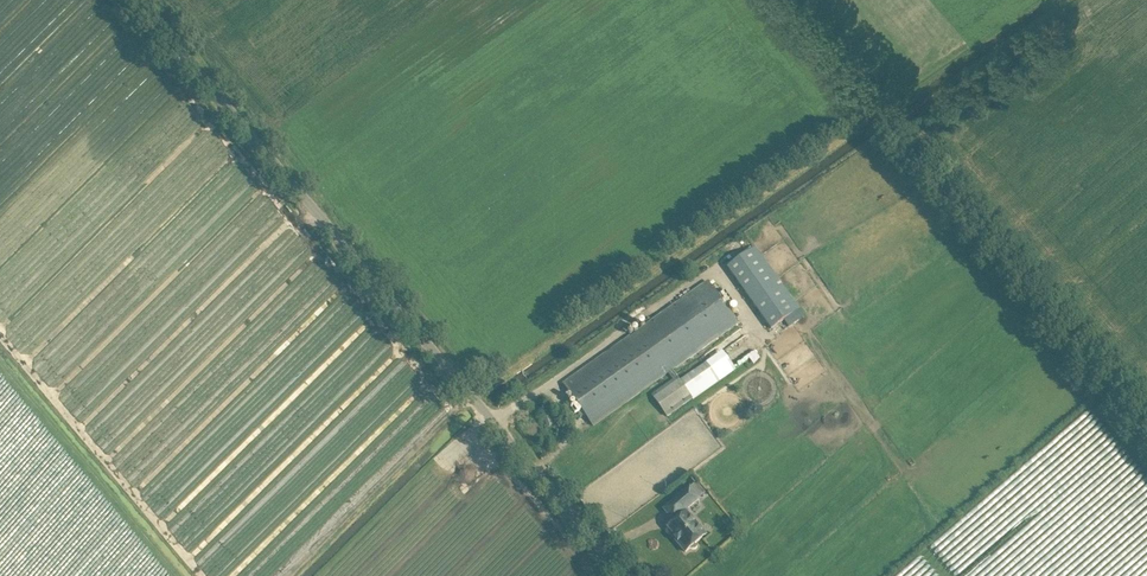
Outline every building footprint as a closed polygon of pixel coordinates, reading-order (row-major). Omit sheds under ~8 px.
[(800,309),(756,247),(726,268),(771,330),(800,309)] [(708,281),(573,377),(564,384),(593,426),(668,373),(673,380),(651,395),(667,417),(693,399),(672,370),(738,323),(708,281)] [(675,500),(684,511),(699,499),(690,488),(675,500)] [(677,538),(676,540),(686,552),(706,535),(686,512),(668,528),(677,538)]
